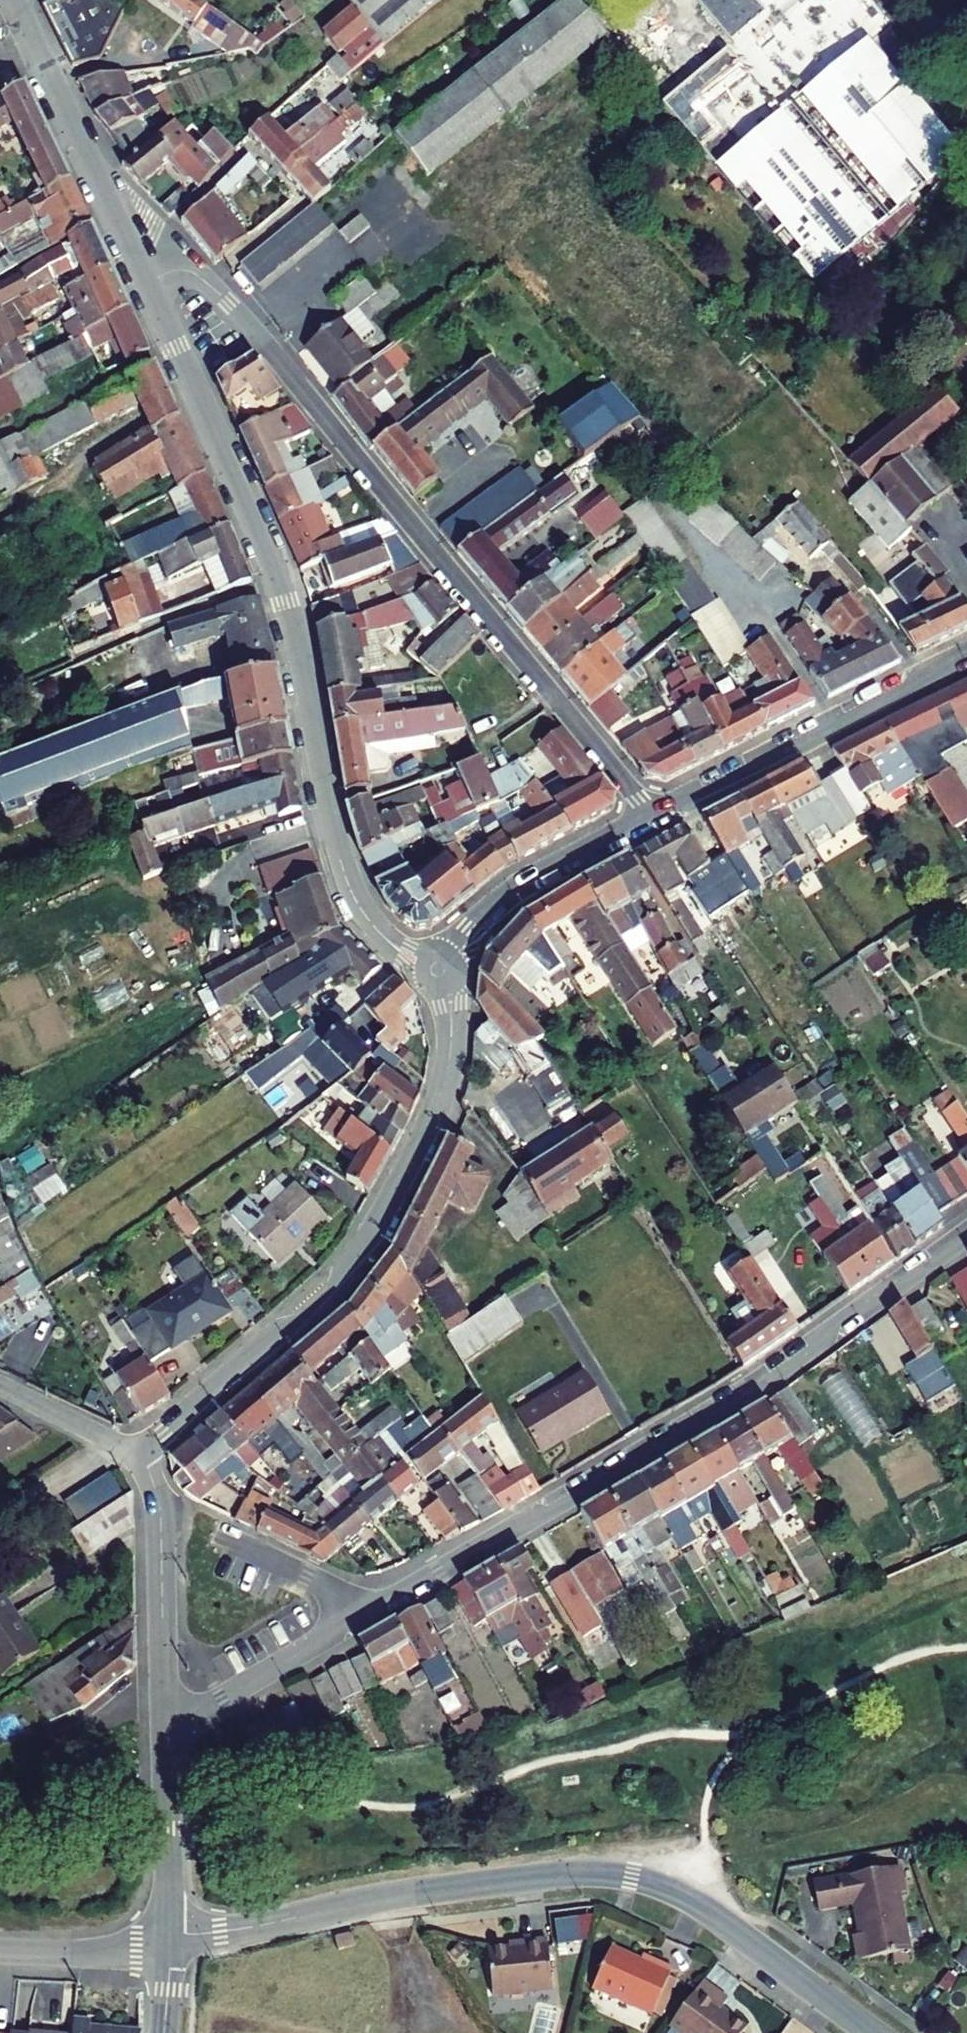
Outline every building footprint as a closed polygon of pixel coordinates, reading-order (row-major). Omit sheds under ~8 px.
[(54,1),(42,6),(71,67),(100,59),(125,8),(101,0),(72,0),(71,6),(54,1)] [(125,8),(130,0),(101,0),(125,8)] [(229,54),(250,50),(257,56),(264,47),(199,0),(158,0),(194,25),(192,28),(206,38),(229,54)] [(304,18),(316,7),(310,0),(288,0),(304,18)] [(384,46),(440,0),(347,0),(384,46)] [(427,177),(604,36),(575,0),(563,0),(393,135),(427,177)] [(346,56),(340,61),(351,74),(383,46),(353,11),(324,36),(339,53),(342,51),(346,56)] [(186,35),(200,45),(206,38),(192,28),(186,35)] [(966,156),(869,40),(715,169),(812,285),(966,156)] [(337,57),(326,67),(341,83),(351,74),(340,61),(337,57)] [(78,81),(95,116),(131,98),(120,73),(78,81)] [(137,84),(140,94),(150,91),(162,86),(159,77),(137,84)] [(37,174),(60,161),(25,85),(1,99),(2,99),(0,100),(0,131),(13,123),(37,174)] [(150,91),(155,99),(166,92),(162,86),(150,91)] [(168,119),(179,112),(166,92),(155,99),(150,91),(140,94),(131,98),(95,116),(110,134),(129,161),(154,142),(137,120),(160,105),(168,119)] [(348,91),(330,106),(341,119),(358,104),(348,91)] [(345,133),(366,113),(358,104),(341,119),(336,123),(335,123),(345,133)] [(284,139),(266,120),(249,137),(279,170),(325,131),(335,123),(336,123),(321,105),(284,139)] [(395,131),(404,124),(399,117),(390,125),(395,131)] [(176,121),(154,142),(129,161),(122,166),(142,186),(174,158),(200,186),(233,155),(214,134),(206,141),(199,147),(186,132),(176,121)] [(345,133),(335,123),(325,131),(333,140),(335,143),(345,133)] [(186,132),(199,147),(206,141),(192,126),(186,132)] [(330,190),(314,172),(336,152),(329,144),(333,140),(325,131),(279,170),(312,206),(315,204),(330,190)] [(375,151),(367,141),(349,157),(358,166),(375,151)] [(216,189),(224,197),(247,174),(257,165),(249,157),(216,189)] [(70,181),(60,161),(37,174),(47,194),(70,181)] [(247,174),(263,192),(273,183),(257,165),(247,174)] [(0,217),(0,243),(2,242),(3,241),(1,236),(35,218),(50,249),(91,228),(70,181),(47,194),(28,203),(28,201),(0,217)] [(211,194),(182,223),(215,264),(247,238),(211,194)] [(304,213),(321,234),(332,224),(315,204),(312,206),(304,213)] [(294,221),(311,242),(321,234),(304,213),(294,221)] [(9,257),(0,262),(0,276),(25,262),(50,249),(35,218),(1,236),(3,241),(2,242),(9,257)] [(283,230),(300,251),(311,242),(294,221),(283,230)] [(272,239),(290,260),(300,251),(283,230),(272,239)] [(110,268),(94,234),(42,258),(54,283),(70,275),(75,286),(110,268)] [(262,248),(279,269),(290,260),(272,239),(262,248)] [(251,256),(269,277),(279,269),(262,248),(251,256)] [(240,265),(258,286),(269,277),(251,256),(240,265)] [(51,285),(54,283),(42,258),(18,273),(19,274),(29,293),(0,308),(0,310),(2,314),(6,322),(28,311),(31,316),(60,299),(51,285)] [(129,310),(110,268),(75,286),(64,291),(74,311),(77,318),(66,324),(64,325),(72,342),(83,336),(85,335),(84,333),(129,310)] [(29,293),(19,274),(0,285),(0,308),(29,293)] [(356,308),(376,292),(363,276),(334,299),(347,315),(356,308)] [(367,323),(356,308),(347,315),(339,321),(358,344),(360,342),(364,342),(376,333),(376,329),(370,321),(367,323)] [(148,353),(129,310),(84,333),(85,335),(83,336),(95,357),(104,375),(120,367),(148,353)] [(15,342),(37,330),(34,323),(26,327),(22,321),(31,316),(28,311),(6,322),(15,342)] [(62,317),(66,324),(77,318),(74,311),(62,317)] [(18,347),(15,342),(6,322),(2,314),(0,315),(0,355),(18,347)] [(305,348),(339,390),(373,363),(358,344),(339,321),(305,348)] [(49,395),(43,383),(95,357),(83,336),(72,342),(27,365),(28,366),(0,380),(0,420),(49,395)] [(28,366),(27,365),(18,347),(0,355),(0,380),(28,366)] [(217,380),(240,432),(293,408),(253,356),(217,380)] [(512,427),(533,410),(490,356),(418,413),(374,449),(414,499),(436,482),(414,454),(487,395),(512,427)] [(381,388),(396,376),(381,357),(373,363),(339,390),(330,397),(372,450),(374,449),(418,413),(408,400),(397,408),(383,420),(370,404),(385,393),(381,388)] [(111,388),(127,380),(120,367),(104,375),(111,388)] [(921,378),(930,386),(936,378),(927,370),(921,378)] [(558,424),(584,459),(617,434),(627,427),(639,418),(611,385),(598,395),(558,424)] [(598,395),(593,388),(553,417),(558,424),(598,395)] [(895,426),(915,449),(958,413),(955,411),(936,392),(895,426)] [(140,407),(153,432),(180,418),(167,393),(140,407)] [(397,408),(385,393),(370,404),(383,420),(397,408)] [(284,445),(312,432),(293,408),(240,432),(265,488),(305,470),(300,460),(299,458),(292,461),(280,467),(273,450),(284,445)] [(153,433),(131,446),(141,467),(163,454),(172,474),(179,488),(206,473),(180,418),(153,432),(153,433)] [(906,527),(911,523),(950,490),(915,449),(895,426),(849,464),(869,487),(906,527)] [(625,445),(635,437),(627,427),(617,434),(625,445)] [(280,467),(292,461),(284,445),(273,450),(280,467)] [(131,446),(92,468),(102,486),(104,488),(141,467),(131,446)] [(300,460),(305,470),(332,457),(325,448),(300,460)] [(141,467),(104,488),(113,504),(159,477),(162,481),(172,474),(163,454),(141,467)] [(315,483),(342,469),(332,457),(305,470),(265,488),(279,519),(313,504),(315,507),(318,505),(324,502),(320,493),(315,483)] [(538,493),(521,470),(492,491),(509,514),(538,493)] [(179,488),(169,493),(181,520),(120,547),(131,567),(141,562),(158,554),(173,547),(228,525),(206,473),(179,488)] [(333,485),(337,494),(353,483),(348,476),(333,485)] [(505,564),(498,556),(579,497),(566,481),(555,489),(551,483),(538,493),(509,514),(457,552),(482,581),(505,564)] [(320,493),(324,502),(337,494),(333,485),(320,493)] [(850,504),(890,550),(911,533),(906,527),(869,487),(850,504)] [(509,514),(492,491),(440,530),(457,552),(509,514)] [(596,539),(624,517),(606,496),(578,518),(596,539)] [(631,527),(654,511),(645,499),(623,514),(631,527)] [(332,538),(318,505),(315,507),(313,504),(279,519),(300,567),(299,567),(299,569),(321,562),(397,534),(383,519),(332,538)] [(752,541),(761,548),(770,540),(776,535),(774,532),(780,526),(810,560),(819,553),(825,555),(831,562),(832,561),(858,591),(865,585),(834,550),(796,505),(752,541)] [(639,538),(661,522),(654,511),(631,527),(639,538)] [(647,550),(669,535),(661,522),(639,538),(647,550)] [(911,533),(913,534),(917,531),(911,523),(906,527),(911,533)] [(203,564),(216,595),(251,581),(228,525),(173,547),(158,554),(168,579),(203,564)] [(110,526),(52,557),(75,597),(121,572),(131,567),(120,547),(110,526)] [(911,533),(890,550),(903,565),(913,557),(924,547),(913,534),(911,533)] [(361,577),(365,586),(385,578),(421,564),(397,534),(321,562),(327,579),(330,589),(335,587),(361,577)] [(23,543),(29,553),(45,543),(40,535),(23,543)] [(656,562),(678,546),(669,535),(647,550),(656,562)] [(593,572),(599,580),(642,545),(636,536),(597,568),(593,572)] [(761,548),(782,565),(789,557),(770,540),(761,548)] [(664,574),(686,559),(678,546),(656,562),(664,574)] [(913,557),(938,584),(945,578),(946,579),(949,574),(924,547),(913,557)] [(582,550),(560,568),(508,611),(523,630),(561,598),(556,592),(585,567),(580,561),(586,556),(582,550)] [(548,553),(516,577),(515,576),(492,593),(508,611),(560,568),(548,553)] [(597,568),(586,556),(580,561),(585,567),(556,592),(561,598),(593,572),(597,568)] [(966,631),(966,609),(946,579),(945,578),(938,584),(913,557),(903,565),(895,572),(920,600),(933,615),(920,621),(917,623),(934,647),(966,631)] [(671,585),(693,569),(686,559),(664,574),(671,585)] [(163,614),(157,599),(155,599),(141,562),(131,567),(121,572),(140,624),(163,614)] [(639,574),(657,597),(671,586),(653,563),(639,574)] [(415,595),(435,581),(421,564),(385,578),(398,601),(401,600),(415,595)] [(515,576),(505,564),(482,581),(492,593),(515,576)] [(678,595),(700,580),(693,569),(671,585),(678,595)] [(119,632),(140,624),(121,572),(75,597),(56,607),(62,621),(106,596),(119,632)] [(580,622),(573,613),(599,590),(594,583),(599,580),(593,572),(561,598),(523,630),(543,653),(580,622)] [(832,578),(813,594),(831,614),(849,597),(832,578)] [(335,587),(330,589),(327,579),(305,587),(311,607),(338,597),(335,587)] [(686,606),(708,590),(700,580),(678,595),(686,606)] [(440,626),(458,610),(435,581),(415,595),(401,600),(414,621),(421,633),(428,627),(436,621),(440,626)] [(686,606),(693,616),(715,602),(708,590),(686,606)] [(813,594),(803,604),(821,622),(822,621),(841,642),(852,652),(861,647),(849,633),(831,614),(813,594)] [(592,635),(599,629),(623,609),(612,595),(580,622),(543,653),(562,676),(599,645),(592,635)] [(360,615),(354,599),(340,604),(338,597),(311,607),(317,628),(360,615)] [(849,633),(866,619),(849,597),(831,614),(849,633)] [(166,627),(175,651),(176,651),(191,646),(226,634),(234,673),(235,678),(276,671),(271,649),(259,598),(216,611),(216,612),(166,627)] [(360,615),(317,628),(329,694),(356,691),(415,683),(414,675),(360,682),(359,672),(366,671),(364,664),(370,663),(371,670),(386,667),(377,631),(414,621),(401,600),(398,601),(360,615)] [(727,613),(719,600),(715,602),(693,616),(691,618),(700,631),(727,613)] [(910,608),(920,621),(933,615),(920,600),(910,608)] [(691,622),(681,610),(675,616),(685,628),(691,622)] [(735,625),(727,613),(700,631),(708,643),(735,625)] [(832,648),(826,638),(816,644),(798,615),(780,627),(810,672),(809,673),(828,698),(860,683),(841,657),(836,660),(832,654),(832,648)] [(658,630),(667,642),(685,628),(675,616),(658,630)] [(480,637),(465,618),(441,642),(457,660),(480,637)] [(631,630),(637,624),(631,618),(607,639),(599,645),(562,676),(589,708),(604,696),(610,690),(626,677),(612,659),(637,638),(631,630)] [(901,662),(866,619),(849,633),(861,647),(852,652),(841,657),(860,683),(901,662)] [(428,627),(432,632),(440,626),(436,621),(428,627)] [(916,655),(934,647),(917,623),(899,632),(915,653),(916,655)] [(743,638),(735,625),(708,643),(716,655),(743,638)] [(425,639),(432,632),(428,627),(421,633),(425,639)] [(599,645),(607,639),(599,629),(592,635),(599,645)] [(658,630),(643,642),(653,654),(667,642),(658,630)] [(753,708),(767,730),(815,706),(770,637),(751,650),(749,651),(758,664),(754,666),(763,680),(753,686),(763,703),(753,708)] [(751,650),(743,638),(716,655),(723,668),(749,651),(751,650)] [(457,660),(441,642),(429,654),(414,642),(406,652),(437,679),(457,660)] [(180,663),(195,658),(191,646),(176,651),(180,663)] [(700,681),(689,658),(677,664),(680,670),(724,753),(767,730),(753,708),(752,708),(731,720),(720,701),(720,699),(717,701),(706,677),(700,681)] [(724,753),(680,670),(667,678),(675,692),(671,694),(680,712),(694,739),(684,744),(696,767),(724,753)] [(276,671),(235,678),(221,681),(202,685),(151,704),(127,713),(0,760),(0,805),(2,809),(6,819),(28,811),(24,801),(188,740),(183,713),(229,704),(236,737),(287,727),(276,671)] [(144,683),(119,692),(127,713),(151,704),(144,683)] [(763,703),(753,686),(742,693),(752,708),(753,708),(763,703)] [(959,686),(945,694),(956,716),(952,718),(957,730),(966,725),(966,700),(959,686)] [(623,718),(629,713),(610,690),(604,696),(623,718)] [(720,701),(731,720),(752,708),(742,693),(740,690),(720,701)] [(418,714),(416,700),(382,704),(381,694),(357,698),(356,691),(329,694),(334,726),(418,714)] [(884,723),(919,777),(932,797),(931,798),(937,807),(958,794),(926,744),(957,730),(952,718),(956,716),(945,694),(884,723)] [(608,731),(623,718),(604,696),(589,708),(608,731)] [(457,709),(418,714),(334,726),(347,807),(371,799),(366,773),(384,770),(388,766),(386,756),(384,744),(432,737),(433,743),(440,742),(450,771),(457,768),(480,761),(457,709)] [(680,712),(671,717),(671,718),(684,744),(694,739),(680,712)] [(667,782),(696,767),(684,744),(671,718),(622,747),(647,777),(667,782)] [(884,723),(832,750),(844,770),(831,778),(856,819),(871,810),(860,794),(880,784),(888,796),(919,777),(884,723)] [(236,740),(196,750),(201,776),(241,766),(242,766),(292,756),(287,727),(236,737),(236,740)] [(602,780),(562,729),(541,745),(565,775),(572,783),(579,793),(602,780)] [(384,744),(386,756),(434,749),(433,743),(432,737),(384,744)] [(292,756),(242,766),(245,780),(258,781),(260,788),(269,785),(276,807),(278,814),(279,816),(302,809),(292,756)] [(423,792),(426,799),(439,829),(458,820),(474,813),(489,807),(497,803),(498,803),(488,779),(480,761),(457,768),(463,782),(446,789),(451,801),(446,803),(438,786),(423,792)] [(519,792),(536,781),(521,762),(488,779),(498,803),(501,802),(519,792)] [(831,778),(818,786),(804,763),(766,785),(780,808),(784,806),(792,819),(803,837),(825,824),(832,836),(857,821),(856,819),(831,778)] [(201,782),(199,773),(190,776),(192,785),(201,782)] [(541,787),(547,796),(572,783),(565,775),(541,787)] [(192,785),(190,776),(162,784),(166,794),(169,792),(192,785)] [(245,780),(240,780),(204,791),(215,827),(264,810),(276,807),(269,785),(260,788),(258,781),(245,780)] [(615,796),(602,780),(579,793),(572,783),(547,796),(555,806),(571,831),(612,809),(615,796)] [(536,781),(519,792),(535,814),(538,819),(520,829),(517,824),(513,826),(502,832),(505,837),(518,860),(571,831),(555,806),(547,796),(541,787),(536,781)] [(201,782),(192,785),(169,792),(184,837),(215,827),(204,791),(201,782)] [(780,808),(766,785),(740,798),(753,818),(755,822),(773,852),(784,869),(795,862),(804,856),(784,824),(792,819),(784,806),(780,808)] [(421,788),(372,805),(371,799),(347,807),(362,856),(383,845),(382,843),(389,839),(419,823),(411,805),(419,802),(426,799),(423,792),(421,788)] [(159,808),(148,812),(144,801),(134,804),(144,834),(146,833),(152,849),(153,848),(184,837),(169,792),(166,794),(155,797),(159,808)] [(958,794),(937,807),(952,831),(966,821),(966,808),(958,794)] [(702,818),(750,893),(758,888),(759,887),(736,850),(750,843),(742,830),(740,825),(753,818),(740,798),(702,818)] [(419,802),(426,820),(419,823),(427,834),(427,835),(439,829),(426,799),(419,802)] [(513,826),(501,802),(498,803),(497,803),(499,810),(492,813),(502,832),(513,826)] [(489,807),(492,813),(499,810),(497,803),(489,807)] [(6,819),(10,829),(44,816),(40,806),(28,811),(6,819)] [(267,818),(278,814),(276,807),(264,810),(267,818)] [(473,893),(504,868),(488,846),(471,860),(450,836),(479,821),(474,813),(458,820),(439,829),(427,835),(444,857),(473,893)] [(517,824),(520,829),(538,819),(535,814),(517,824)] [(742,830),(755,822),(753,818),(740,825),(742,830)] [(396,850),(427,834),(419,823),(389,839),(396,850)] [(686,827),(662,839),(676,861),(688,880),(695,875),(701,884),(707,894),(711,891),(721,906),(731,899),(721,884),(720,885),(708,867),(710,865),(686,827)] [(160,867),(153,848),(152,849),(146,833),(144,834),(128,840),(143,879),(186,863),(184,858),(160,867)] [(505,837),(488,846),(504,868),(518,860),(505,837)] [(362,856),(369,870),(378,865),(399,855),(396,850),(389,839),(382,843),(383,845),(362,856)] [(676,861),(662,839),(635,854),(670,908),(671,908),(677,918),(676,918),(699,955),(709,948),(702,937),(704,937),(676,893),(684,887),(671,864),(676,861)] [(207,858),(204,851),(184,858),(186,863),(207,858)] [(307,882),(322,877),(313,851),(299,855),(307,882)] [(763,858),(775,877),(785,871),(784,869),(773,852),(763,858)] [(285,859),(294,886),(307,882),(299,855),(285,859)] [(385,867),(391,878),(376,885),(386,907),(400,921),(415,931),(429,928),(441,918),(413,881),(399,855),(378,865),(380,869),(385,867)] [(660,914),(628,856),(608,866),(639,924),(660,914)] [(869,863),(876,874),(887,867),(880,856),(869,863)] [(444,857),(413,881),(441,918),(473,893),(444,857)] [(285,859),(272,864),(280,890),(291,887),(294,886),(285,859)] [(793,883),(804,877),(795,862),(784,869),(785,871),(793,883)] [(272,864),(258,868),(267,894),(280,890),(272,864)] [(639,924),(608,866),(581,881),(630,955),(649,942),(639,924)] [(694,888),(701,884),(695,875),(688,880),(694,888)] [(292,891),(275,898),(288,935),(248,958),(263,986),(272,980),(279,977),(299,965),(323,949),(314,940),(340,930),(322,877),(307,882),(294,886),(291,887),(292,891)] [(630,955),(581,881),(523,915),(542,937),(570,920),(654,1046),(677,1030),(651,990),(652,989),(630,955)] [(753,898),(761,893),(758,888),(750,893),(753,898)] [(675,991),(704,975),(695,960),(694,960),(684,941),(677,945),(660,914),(639,924),(649,942),(675,991)] [(536,1044),(543,1039),(500,992),(508,976),(511,972),(525,958),(544,977),(549,981),(554,987),(568,977),(542,937),(523,915),(487,955),(480,975),(477,1003),(489,1023),(502,1036),(513,1050),(535,1042),(536,1044)] [(323,949),(299,965),(315,982),(320,978),(336,993),(352,977),(363,987),(382,969),(340,930),(314,940),(323,949)] [(862,963),(879,952),(874,944),(856,955),(862,963)] [(871,978),(889,966),(879,952),(862,963),(871,978)] [(263,986),(248,958),(205,980),(222,1013),(263,986)] [(511,972),(531,991),(544,977),(525,958),(511,972)] [(287,991),(307,979),(299,965),(279,977),(287,991)] [(406,1021),(400,1016),(416,1001),(416,1000),(393,979),(363,1006),(386,1032),(375,1041),(381,1047),(391,1054),(406,1038),(406,1021)] [(718,1020),(725,1032),(737,1025),(725,1005),(713,1013),(718,1020)] [(349,1019),(336,1006),(310,1031),(323,1044),(341,1026),(349,1019)] [(698,1033),(705,1045),(725,1032),(718,1020),(698,1033)] [(258,1088),(260,1090),(303,1057),(333,1089),(337,1086),(353,1074),(354,1075),(371,1057),(341,1026),(323,1044),(310,1031),(309,1031),(292,1044),(245,1075),(257,1090),(258,1088)] [(473,1060),(492,1079),(516,1053),(520,1061),(530,1078),(550,1066),(536,1044),(535,1042),(513,1050),(502,1036),(488,1049),(475,1035),(473,1060)] [(703,1045),(697,1036),(687,1043),(693,1052),(703,1045)] [(805,1165),(799,1155),(783,1165),(781,1162),(784,1160),(775,1146),(772,1148),(765,1138),(773,1132),(768,1124),(797,1105),(790,1095),(771,1065),(739,1086),(727,1067),(721,1070),(705,1045),(703,1045),(693,1052),(692,1053),(759,1157),(766,1169),(775,1182),(788,1174),(789,1175),(805,1165)] [(411,1119),(420,1096),(391,1075),(400,1062),(391,1054),(381,1047),(372,1058),(371,1057),(354,1075),(390,1105),(411,1119)] [(556,1117),(575,1104),(559,1079),(558,1079),(550,1066),(530,1078),(556,1117)] [(824,1093),(809,1071),(800,1077),(806,1085),(790,1095),(797,1105),(800,1109),(818,1097),(824,1093)] [(403,1135),(411,1119),(390,1105),(354,1075),(353,1074),(337,1086),(357,1102),(367,1110),(403,1135)] [(329,1104),(337,1095),(353,1107),(357,1102),(337,1086),(333,1089),(322,1098),(329,1104)] [(822,1098),(832,1113),(844,1105),(834,1090),(822,1098)] [(947,1091),(933,1100),(966,1150),(966,1120),(947,1091)] [(800,1109),(806,1118),(824,1106),(818,1097),(800,1109)] [(310,1107),(317,1116),(330,1105),(329,1104),(322,1098),(310,1107)] [(360,1118),(350,1110),(345,1117),(392,1153),(403,1135),(367,1110),(360,1118)] [(324,1131),(359,1158),(346,1179),(368,1193),(392,1153),(345,1117),(338,1112),(324,1131)] [(615,1114),(592,1128),(608,1153),(630,1139),(615,1114)] [(550,1218),(580,1199),(573,1188),(614,1162),(608,1153),(592,1128),(521,1174),(550,1218)] [(936,1216),(953,1205),(933,1175),(906,1132),(890,1143),(900,1159),(885,1170),(889,1175),(906,1201),(891,1211),(914,1246),(944,1227),(936,1216)] [(448,1337),(470,1321),(462,1304),(426,1247),(449,1202),(469,1212),(475,1210),(490,1180),(488,1173),(468,1163),(474,1151),(449,1138),(393,1250),(410,1277),(411,1276),(421,1292),(448,1337)] [(933,1175),(953,1205),(966,1196),(966,1153),(933,1175)] [(766,1169),(759,1157),(746,1166),(754,1178),(766,1169)] [(521,1174),(503,1198),(508,1205),(496,1214),(515,1241),(550,1218),(521,1174)] [(889,1175),(875,1185),(891,1211),(906,1201),(889,1175)] [(824,1207),(870,1278),(893,1263),(858,1209),(847,1216),(821,1177),(809,1185),(819,1200),(824,1207)] [(855,1195),(897,1260),(914,1246),(891,1211),(875,1185),(874,1183),(855,1195)] [(246,1232),(275,1264),(326,1218),(297,1186),(246,1232)] [(1,1267),(0,1268),(0,1278),(6,1288),(16,1281),(30,1273),(33,1271),(14,1232),(0,1193),(0,1265),(1,1267)] [(165,1208),(188,1238),(201,1229),(179,1198),(165,1208)] [(819,1200),(808,1207),(813,1214),(824,1207),(819,1200)] [(824,1207),(813,1214),(823,1229),(810,1237),(815,1245),(816,1245),(848,1295),(870,1278),(824,1207)] [(752,1241),(734,1213),(725,1220),(743,1247),(752,1241)] [(743,1247),(751,1260),(775,1244),(767,1231),(752,1241),(743,1247)] [(421,1292),(411,1276),(410,1277),(393,1250),(369,1280),(384,1307),(403,1335),(413,1328),(405,1315),(410,1307),(421,1292)] [(130,1334),(148,1362),(204,1327),(203,1326),(228,1310),(193,1254),(172,1267),(185,1287),(147,1311),(153,1319),(130,1334)] [(743,1368),(798,1332),(751,1260),(726,1276),(745,1304),(730,1314),(743,1334),(727,1344),(743,1368)] [(949,1281),(966,1308),(966,1270),(949,1281)] [(23,1294),(37,1285),(30,1273),(16,1281),(22,1292),(23,1294)] [(384,1307),(369,1280),(346,1308),(364,1333),(370,1342),(382,1357),(407,1340),(403,1335),(384,1307)] [(12,1299),(22,1292),(16,1281),(6,1288),(0,1291),(0,1306),(12,1299)] [(448,1337),(446,1338),(464,1364),(523,1324),(505,1298),(470,1321),(448,1337)] [(22,1315),(12,1299),(0,1306),(0,1313),(7,1325),(22,1315)] [(924,1336),(940,1326),(925,1301),(909,1311),(924,1336)] [(889,1314),(918,1360),(927,1354),(935,1368),(941,1364),(924,1336),(909,1311),(904,1302),(889,1314)] [(364,1333),(346,1308),(346,1307),(294,1353),(310,1373),(338,1349),(347,1360),(370,1342),(364,1333)] [(413,1328),(421,1323),(410,1307),(405,1315),(413,1328)] [(13,1335),(7,1325),(0,1313),(0,1343),(13,1335)] [(113,1398),(129,1424),(170,1398),(148,1362),(130,1334),(123,1322),(114,1327),(132,1357),(111,1370),(124,1391),(113,1398)] [(347,1360),(321,1379),(331,1391),(359,1369),(371,1384),(391,1369),(382,1357),(370,1342),(347,1360)] [(294,1353),(251,1387),(278,1420),(276,1422),(304,1456),(319,1475),(324,1481),(330,1476),(331,1475),(323,1465),(300,1436),(315,1424),(296,1401),(318,1383),(310,1373),(294,1353)] [(516,1414),(538,1451),(575,1429),(577,1431),(609,1412),(586,1372),(516,1414)] [(845,1372),(826,1381),(857,1447),(876,1439),(845,1372)] [(898,1380),(905,1391),(911,1387),(904,1376),(898,1380)] [(317,1427),(339,1410),(318,1383),(296,1401),(315,1424),(317,1427)] [(278,1420),(251,1387),(222,1413),(258,1456),(260,1459),(265,1456),(263,1454),(274,1444),(291,1466),(304,1456),(276,1422),(278,1420)] [(767,1403),(797,1447),(818,1432),(788,1388),(767,1403)] [(479,1438),(486,1432),(499,1423),(483,1396),(462,1413),(479,1438)] [(764,1457),(778,1449),(801,1483),(802,1482),(813,1498),(827,1489),(797,1447),(767,1403),(741,1418),(764,1457)] [(392,1409),(359,1434),(339,1410),(317,1427),(338,1453),(346,1463),(368,1446),(379,1437),(386,1432),(406,1457),(436,1433),(423,1417),(408,1428),(392,1409)] [(38,1439),(0,1410),(0,1464),(38,1439)] [(258,1456),(222,1413),(206,1427),(233,1457),(245,1467),(258,1456)] [(459,1452),(473,1442),(479,1438),(462,1413),(441,1429),(459,1452)] [(764,1457),(741,1418),(715,1433),(759,1507),(781,1543),(790,1538),(779,1519),(768,1501),(772,1498),(783,1517),(796,1510),(764,1457)] [(494,1451),(502,1462),(518,1454),(499,1423),(486,1432),(496,1449),(494,1451)] [(206,1427),(192,1438),(207,1455),(193,1467),(203,1479),(209,1475),(222,1483),(232,1473),(236,1477),(253,1490),(260,1478),(245,1467),(233,1457),(206,1427)] [(423,1479),(459,1452),(441,1429),(436,1433),(406,1457),(411,1463),(423,1479)] [(401,1460),(405,1467),(411,1463),(406,1457),(386,1432),(379,1437),(398,1463),(401,1460)] [(690,1448),(735,1526),(741,1522),(739,1519),(759,1507),(715,1433),(690,1448)] [(398,1463),(379,1437),(368,1446),(387,1471),(380,1477),(399,1501),(418,1484),(405,1467),(401,1460),(398,1463)] [(207,1455),(192,1438),(170,1458),(174,1480),(185,1496),(198,1502),(222,1483),(209,1475),(203,1479),(193,1467),(207,1455)] [(479,1479),(495,1465),(488,1455),(483,1459),(473,1442),(459,1452),(462,1458),(479,1479)] [(337,1483),(349,1473),(353,1479),(365,1494),(354,1503),(371,1523),(399,1501),(380,1477),(387,1471),(368,1446),(346,1463),(331,1475),(330,1476),(337,1483)] [(710,1512),(734,1553),(739,1550),(746,1546),(735,1526),(690,1448),(664,1464),(687,1504),(701,1496),(710,1512)] [(346,1463),(338,1453),(323,1465),(331,1475),(346,1463)] [(540,1490),(518,1454),(502,1462),(511,1476),(525,1498),(540,1490)] [(484,1520),(504,1510),(479,1479),(462,1458),(449,1467),(465,1487),(462,1489),(484,1520)] [(687,1504),(664,1464),(638,1478),(673,1538),(677,1545),(680,1551),(697,1541),(688,1525),(678,1509),(687,1504)] [(504,1510),(525,1498),(511,1476),(506,1480),(495,1465),(479,1479),(504,1510)] [(113,1503),(124,1496),(109,1473),(98,1480),(113,1503)] [(284,1486),(273,1475),(267,1483),(279,1493),(284,1486)] [(324,1481),(319,1475),(289,1501),(296,1508),(306,1497),(317,1488),(324,1481)] [(461,1533),(478,1524),(442,1475),(427,1486),(438,1501),(455,1525),(458,1528),(461,1533)] [(317,1488),(324,1496),(337,1483),(330,1476),(324,1481),(317,1488)] [(673,1538),(638,1478),(609,1496),(675,1607),(687,1600),(681,1590),(660,1554),(658,1556),(655,1549),(673,1538)] [(342,1488),(354,1503),(365,1494),(353,1479),(342,1488)] [(113,1503),(98,1480),(88,1487),(103,1510),(113,1503)] [(285,1497),(289,1491),(284,1486),(279,1493),(285,1497)] [(92,1517),(103,1510),(88,1487),(77,1494),(92,1517)] [(324,1529),(341,1548),(371,1523),(354,1503),(342,1488),(340,1487),(317,1511),(310,1518),(324,1529)] [(106,1510),(122,1534),(133,1526),(132,1493),(106,1510)] [(268,1510),(271,1503),(251,1493),(247,1500),(246,1499),(235,1520),(324,1562),(341,1548),(324,1529),(310,1518),(306,1516),(300,1527),(268,1510)] [(92,1517),(77,1494),(66,1502),(81,1524),(92,1517)] [(616,1571),(633,1562),(643,1579),(665,1616),(676,1609),(675,1607),(609,1496),(581,1512),(616,1571)] [(697,1520),(710,1512),(701,1496),(687,1504),(697,1520)] [(306,1497),(296,1508),(306,1516),(310,1518),(317,1511),(306,1497)] [(768,1501),(779,1519),(783,1517),(772,1498),(768,1501)] [(438,1501),(424,1511),(441,1535),(455,1525),(438,1501)] [(678,1509),(688,1525),(697,1520),(687,1504),(678,1509)] [(94,1518),(110,1542),(122,1534),(106,1510),(94,1518)] [(99,1549),(110,1542),(94,1518),(83,1525),(99,1549)] [(72,1533),(87,1557),(99,1549),(83,1525),(72,1533)] [(441,1535),(444,1538),(458,1528),(455,1525),(441,1535)] [(655,1549),(658,1556),(660,1554),(677,1545),(673,1538),(655,1549)] [(739,1550),(769,1601),(776,1597),(765,1578),(746,1546),(739,1550)] [(537,1635),(552,1626),(545,1614),(549,1612),(526,1573),(533,1569),(521,1548),(495,1563),(537,1635)] [(694,1573),(703,1568),(694,1552),(684,1558),(694,1573)] [(605,1601),(623,1590),(601,1554),(571,1572),(621,1655),(627,1669),(636,1664),(624,1641),(626,1639),(605,1601)] [(626,1588),(643,1579),(633,1562),(616,1571),(626,1588)] [(517,1633),(532,1659),(546,1650),(537,1635),(495,1563),(463,1581),(463,1582),(485,1619),(485,1620),(503,1609),(517,1633)] [(551,1584),(584,1639),(603,1627),(570,1572),(551,1584)] [(790,1577),(782,1582),(777,1572),(765,1578),(776,1597),(777,1599),(796,1588),(790,1577)] [(452,1589),(473,1626),(485,1619),(463,1582),(452,1589)] [(804,1595),(800,1587),(796,1588),(777,1599),(779,1607),(804,1595)] [(439,1635),(453,1627),(437,1600),(424,1607),(439,1635)] [(810,1609),(806,1601),(781,1613),(784,1619),(788,1619),(810,1609)] [(40,1653),(18,1620),(14,1623),(0,1603),(0,1671),(4,1677),(40,1653)] [(433,1690),(451,1680),(439,1659),(444,1656),(419,1609),(396,1621),(419,1665),(423,1672),(428,1681),(433,1690)] [(499,1644),(517,1633),(503,1609),(485,1620),(499,1644)] [(133,1616),(109,1632),(109,1633),(115,1640),(102,1652),(106,1657),(68,1689),(53,1669),(23,1689),(50,1723),(84,1708),(130,1671),(135,1663),(133,1616)] [(381,1686),(419,1665),(396,1621),(357,1642),(364,1655),(380,1684),(381,1686)] [(115,1640),(109,1633),(53,1669),(68,1689),(106,1657),(102,1652),(115,1640)] [(598,1650),(592,1641),(581,1648),(586,1657),(598,1650)] [(380,1684),(364,1655),(351,1662),(366,1691),(380,1684)] [(329,1672),(343,1701),(362,1691),(348,1662),(329,1672)] [(409,1679),(414,1688),(428,1681),(423,1672),(409,1679)] [(312,1681),(331,1718),(345,1711),(326,1674),(312,1681)] [(281,1711),(295,1735),(307,1727),(294,1704),(281,1711)] [(455,1734),(483,1719),(480,1715),(453,1729),(455,1734)] [(455,1734),(458,1739),(491,1734),(483,1719),(455,1734)] [(897,1859),(907,1862),(910,1851),(900,1848),(897,1859)] [(910,1951),(899,1894),(905,1893),(900,1866),(813,1882),(818,1911),(853,1904),(859,1935),(853,1936),(857,1961),(892,1954),(907,1951),(910,1951)] [(355,1946),(351,1933),(335,1938),(338,1951),(355,1946)] [(470,1942),(463,1938),(455,1949),(463,1954),(470,1942)] [(553,1991),(547,1940),(520,1943),(520,1947),(487,1951),(493,1998),(553,1991)] [(909,1964),(907,1951),(892,1954),(895,1966),(909,1964)] [(966,1972),(966,1963),(961,1959),(957,1966),(966,1972)] [(940,1986),(948,1992),(957,1980),(949,1974),(940,1986)] [(678,1981),(670,1978),(653,2014),(661,2018),(678,1981)] [(702,1982),(669,2026),(679,2032),(742,2032),(745,2029),(720,2010),(727,2000),(702,1982)] [(141,2032),(90,2028),(91,2022),(73,2020),(72,2032),(141,2032)]
